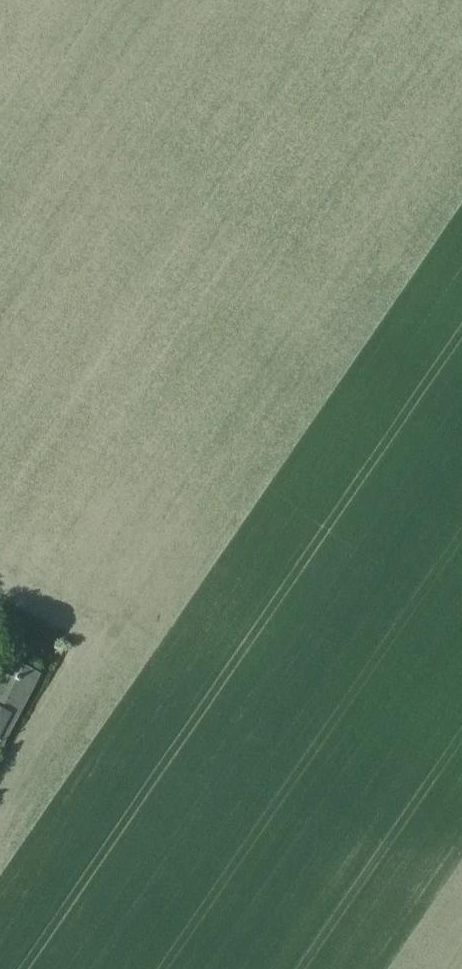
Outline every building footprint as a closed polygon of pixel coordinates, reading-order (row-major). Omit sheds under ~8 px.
[(38,673),(10,658),(0,677),(0,744),(1,744),(38,673)]
